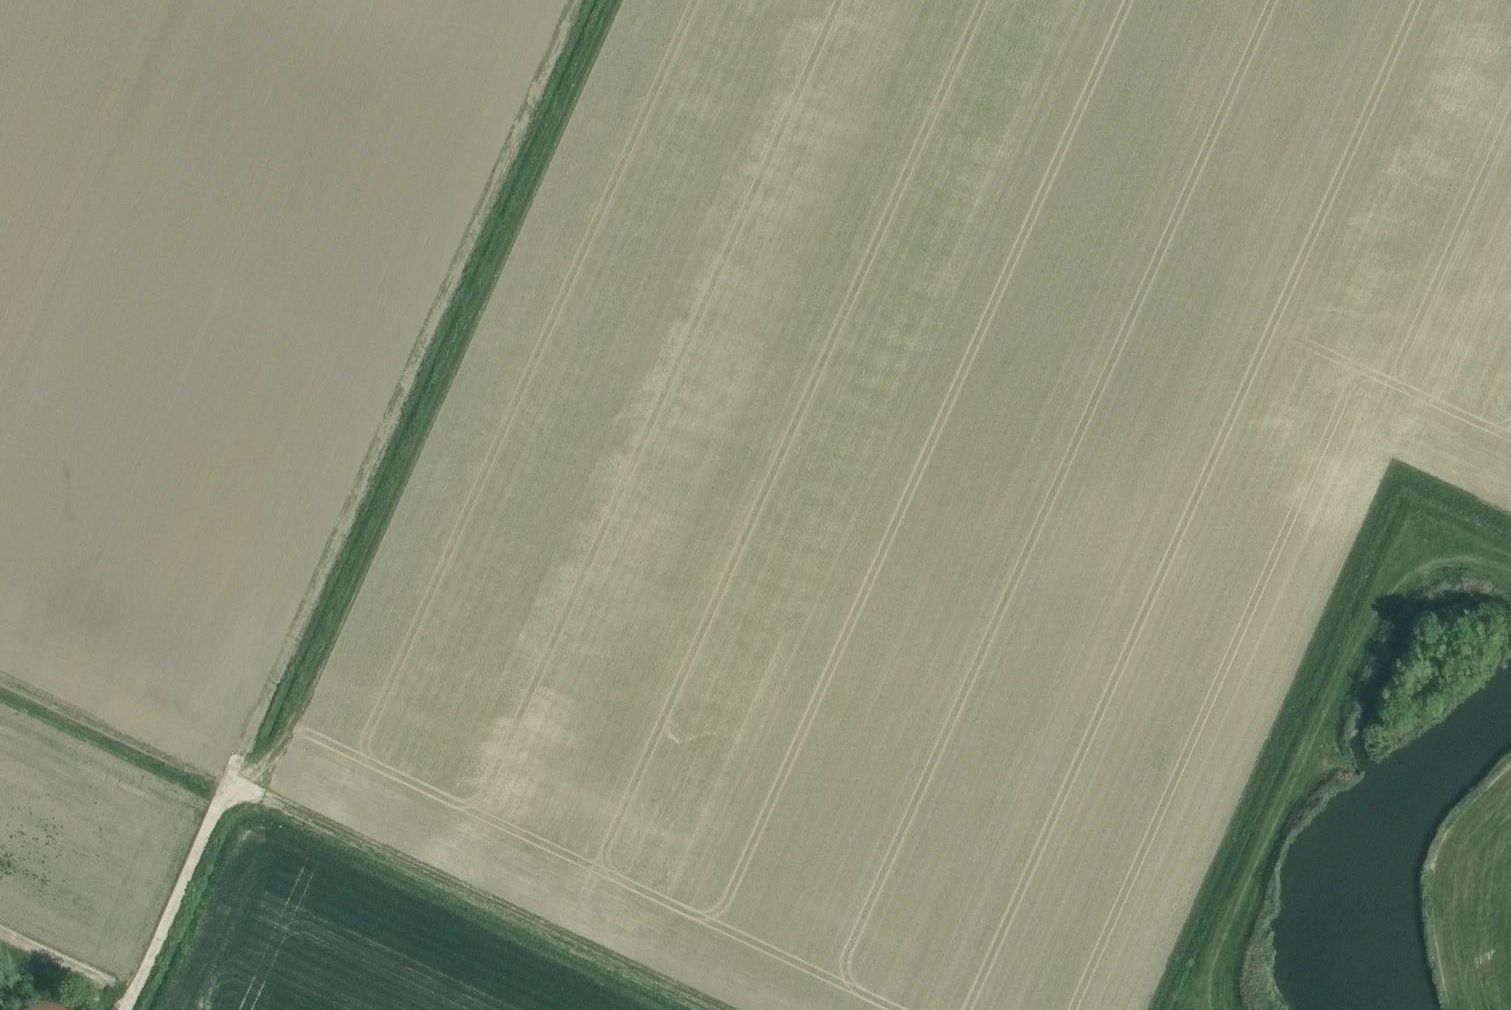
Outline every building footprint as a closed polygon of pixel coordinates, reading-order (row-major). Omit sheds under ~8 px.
[(42,1001),(46,1009),(92,1009),(97,1008),(88,984),(42,1001)]
